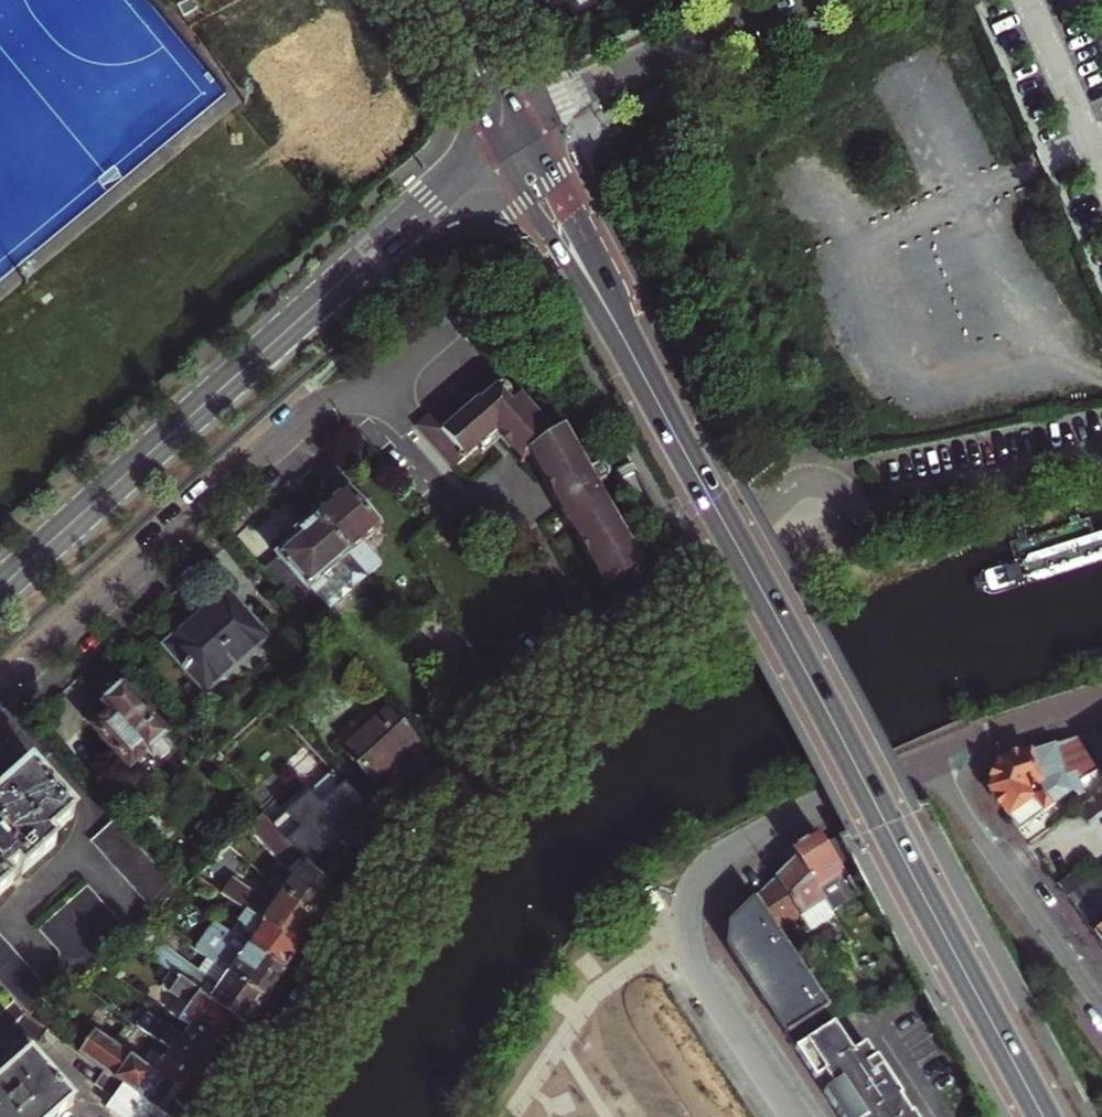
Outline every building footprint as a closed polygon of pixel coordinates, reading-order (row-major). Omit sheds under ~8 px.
[(612,582),(644,564),(600,486),(608,481),(611,475),(608,470),(602,469),(593,474),(568,429),(556,432),(525,393),(514,402),(511,399),(514,396),(512,394),(515,391),(511,387),(514,384),(493,361),(475,377),(421,424),(430,435),(457,466),(506,424),(529,451),(538,446),(554,475),(563,469),(578,496),(560,506),(575,532),(582,528),(612,582)] [(563,469),(554,475),(545,479),(560,506),(578,496),(563,469)] [(320,520),(371,575),(382,565),(365,546),(383,530),(348,491),(340,499),(329,509),(330,510),(320,520)] [(320,520),(318,517),(299,535),(302,539),(289,551),(266,571),(315,625),(371,575),(320,520)] [(446,531),(439,523),(423,536),(429,543),(439,535),(440,537),(446,531)] [(271,639),(228,591),(206,610),(166,646),(209,695),(271,639)] [(111,700),(105,705),(112,712),(94,728),(130,768),(165,737),(123,689),(111,700)] [(403,763),(422,746),(389,708),(343,749),(372,783),(390,767),(399,759),(403,763)] [(1077,736),(1099,769),(1101,774),(1101,728),(1077,736)] [(1011,820),(1018,829),(1069,792),(1070,796),(1083,792),(1083,789),(1082,787),(1084,782),(1085,780),(1099,769),(1077,736),(997,761),(989,787),(1011,820)] [(14,886),(9,880),(21,870),(26,876),(58,847),(53,840),(78,819),(34,770),(9,793),(0,801),(0,899),(14,886)] [(333,771),(273,826),(310,866),(328,849),(345,834),(368,860),(389,831),(333,771)] [(1079,807),(1090,823),(1096,819),(1101,828),(1101,790),(1079,807)] [(331,912),(340,899),(310,866),(273,826),(265,817),(251,829),(289,869),(295,864),(299,869),(282,894),(321,925),(331,912)] [(181,890),(120,822),(97,842),(159,912),(181,890)] [(804,844),(792,852),(797,861),(830,913),(856,896),(838,868),(849,860),(838,839),(823,844),(817,835),(804,844)] [(834,920),(830,913),(797,861),(786,872),(776,882),(801,920),(810,934),(834,920)] [(1089,880),(1078,866),(1055,881),(1062,890),(1067,897),(1089,880)] [(1067,897),(1084,921),(1094,934),(1101,929),(1101,872),(1089,880),(1067,897)] [(321,925),(282,894),(270,912),(266,909),(269,905),(234,882),(224,898),(247,912),(304,950),(313,937),(321,925)] [(801,920),(776,882),(765,893),(756,902),(777,935),(801,920)] [(91,934),(114,914),(91,890),(43,934),(67,959),(64,974),(81,987),(112,957),(91,934)] [(777,935),(756,902),(730,927),(729,950),(776,1022),(786,1036),(825,1012),(827,1010),(777,935)] [(296,961),(304,950),(247,912),(232,934),(288,972),(296,961)] [(1094,934),(1101,946),(1101,929),(1094,934)] [(277,988),(288,972),(232,934),(228,932),(209,959),(268,1000),(277,988)] [(259,1013),(268,1000),(209,959),(199,974),(160,947),(151,960),(186,984),(244,1025),(249,1028),(259,1013)] [(193,1029),(216,1045),(226,1031),(235,1038),(238,1034),(244,1025),(186,984),(181,992),(188,996),(183,1004),(195,1012),(187,1024),(193,1029)] [(0,1016),(0,1031),(2,1033),(13,1024),(38,1042),(46,1030),(31,1019),(32,1017),(18,1000),(0,1016)] [(825,1012),(786,1036),(796,1051),(834,1025),(825,1012)] [(140,1028),(163,1045),(212,1080),(222,1067),(230,1055),(216,1045),(193,1029),(186,1040),(150,1015),(140,1028)] [(796,1051),(816,1081),(821,1078),(825,1085),(830,1093),(826,1096),(840,1116),(914,1116),(911,1112),(910,1113),(901,1099),(902,1098),(877,1060),(875,1061),(865,1046),(853,1053),(834,1025),(796,1051)] [(163,1045),(147,1068),(97,1032),(80,1054),(107,1074),(167,1116),(186,1116),(196,1103),(212,1080),(163,1045)] [(73,1106),(30,1058),(0,1085),(0,1116),(60,1116),(73,1106)] [(107,1074),(98,1086),(116,1099),(108,1110),(117,1116),(167,1116),(107,1074)]
